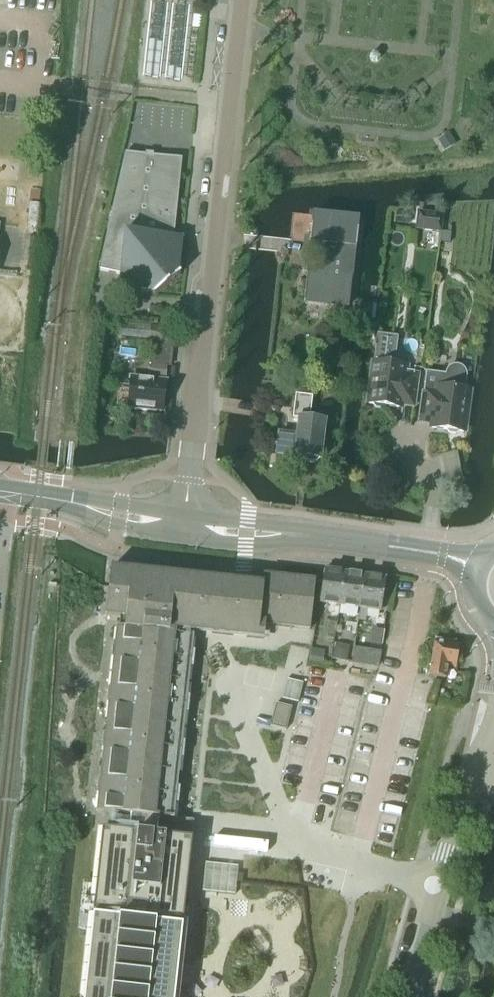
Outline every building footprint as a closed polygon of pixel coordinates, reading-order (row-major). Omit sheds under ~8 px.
[(372,62),(378,63),(381,59),(379,54),(374,54),(371,58),(372,62)] [(449,134),(438,140),(445,151),(455,145),(449,134)] [(182,159),(125,154),(99,271),(120,275),(119,291),(154,295),(153,296),(154,297),(180,276),(179,274),(178,276),(182,240),(169,238),(170,225),(175,225),(182,159)] [(418,225),(442,228),(443,216),(419,213),(418,225)] [(355,246),(357,218),(310,214),(307,241),(309,241),(307,255),(324,257),(323,274),(306,273),(303,301),(335,304),(336,296),(347,297),(347,306),(348,306),(351,278),(351,277),(354,246),(355,246)] [(451,233),(442,232),(441,242),(450,243),(451,233)] [(168,341),(169,329),(150,327),(149,339),(168,341)] [(406,371),(406,367),(394,366),(398,337),(376,335),(372,363),(374,363),(369,404),(373,405),(376,409),(382,410),(386,407),(401,409),(401,404),(414,406),(418,377),(414,377),(415,373),(406,371)] [(165,378),(166,366),(150,365),(149,377),(165,378)] [(456,436),(460,433),(464,433),(469,392),(465,391),(467,378),(467,374),(465,370),(462,367),(458,366),(454,366),(450,368),(447,371),(446,375),(427,372),(420,422),(433,423),(432,429),(447,431),(450,435),(456,436)] [(164,382),(130,379),(128,408),(162,411),(164,382)] [(278,435),(276,455),(292,457),(293,458),(305,459),(307,464),(315,464),(318,461),(321,461),(325,423),(310,421),(312,399),(295,398),(292,420),(297,421),(295,437),(278,435)] [(99,796),(97,811),(130,815),(130,816),(128,833),(173,838),(175,822),(175,821),(175,819),(174,819),(174,818),(173,818),(175,804),(178,804),(180,788),(177,788),(178,775),(179,775),(179,772),(178,772),(180,759),(183,759),(185,743),(182,743),(183,729),(184,727),(183,727),(185,713),(188,714),(190,698),(186,698),(188,684),(189,682),(188,682),(190,668),(193,668),(194,653),(191,652),(193,639),(194,636),(174,634),(169,633),(170,628),(170,624),(174,624),(178,625),(178,619),(197,621),(196,627),(201,627),(208,628),(213,628),(213,623),(232,625),(231,630),(236,631),(243,632),(248,632),(248,627),(257,628),(256,633),(264,634),(265,620),(272,621),(272,615),(298,618),(297,623),(303,624),(309,625),(310,625),(315,581),(297,579),(297,583),(280,581),(280,577),(265,576),(263,576),(262,585),(216,580),(159,574),(158,579),(144,578),(145,572),(110,568),(105,617),(126,619),(125,629),(117,628),(115,644),(115,645),(120,645),(119,659),(114,659),(114,660),(110,690),(115,691),(114,705),(109,704),(109,705),(105,735),(111,736),(109,750),(104,750),(100,780),(100,781),(106,781),(104,795),(99,795),(99,796)] [(324,570),(319,603),(340,606),(345,573),(343,572),(340,570),(334,569),(332,571),(324,570)] [(345,573),(340,606),(360,609),(365,576),(363,576),(360,573),(355,572),(351,574),(345,573)] [(360,609),(358,621),(365,623),(367,610),(380,612),(385,579),(382,579),(381,576),(375,575),(372,577),(365,576),(360,609)] [(435,639),(429,677),(444,679),(447,665),(456,666),(456,663),(459,663),(461,652),(458,651),(459,648),(455,647),(456,642),(455,641),(454,642),(435,639)] [(333,660),(345,662),(347,652),(335,650),(333,660)] [(369,651),(367,665),(377,667),(379,652),(369,651)] [(311,654),(310,661),(321,663),(322,658),(323,656),(311,654)] [(286,683),(282,700),(298,704),(302,687),(303,684),(287,680),(286,683)] [(291,708),(275,704),(269,726),(285,730),(291,708)] [(179,996),(177,995),(175,995),(177,972),(182,924),(191,849),(192,840),(173,838),(128,833),(102,830),(83,996),(180,996),(179,996)] [(205,863),(202,892),(204,892),(235,895),(237,872),(238,867),(205,863)]
